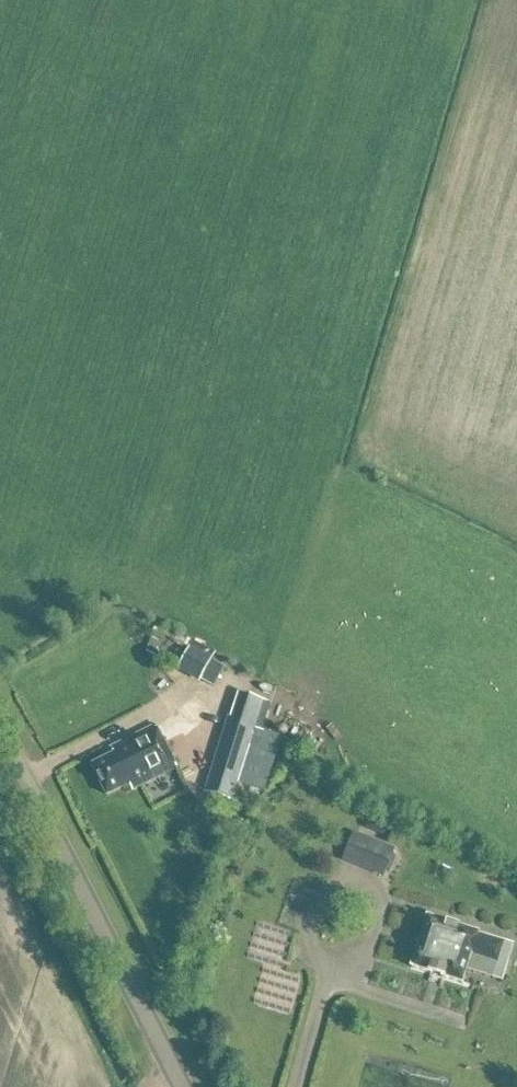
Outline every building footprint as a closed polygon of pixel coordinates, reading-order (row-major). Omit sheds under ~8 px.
[(191,648),(178,672),(200,684),(213,659),(191,648)] [(262,732),(271,704),(238,693),(230,718),(227,718),(203,794),(237,805),(243,786),(239,785),(256,730),(262,732)] [(132,792),(176,769),(155,729),(110,751),(113,757),(91,768),(107,798),(129,786),(132,792)] [(395,851),(381,845),(370,874),(384,879),(395,851)] [(412,970),(463,986),(467,973),(495,981),(506,944),(480,936),(481,934),(428,917),(412,970)] [(302,978),(268,971),(262,997),(296,1004),(302,978)]
